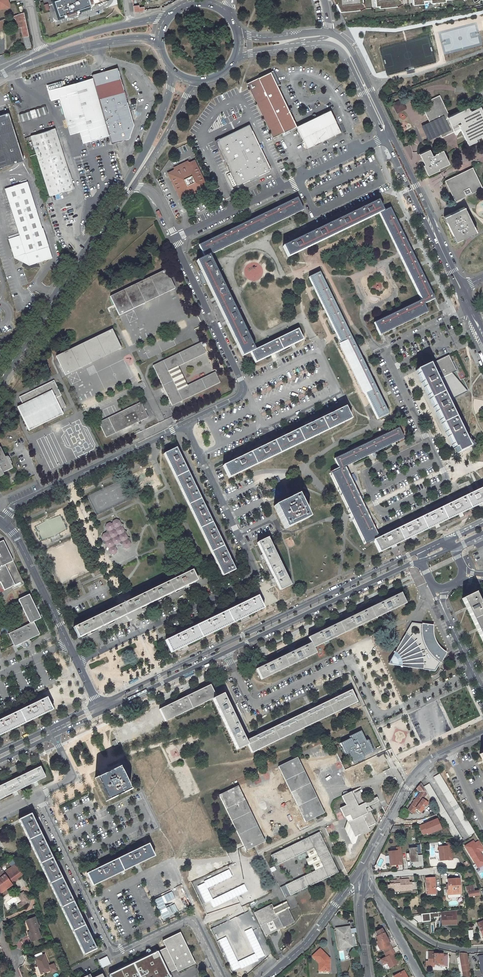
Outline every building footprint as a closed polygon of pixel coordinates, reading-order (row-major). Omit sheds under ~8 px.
[(90,0),(57,0),(54,1),(59,15),(92,4),(90,0)] [(340,12),(364,9),(364,0),(333,0),(340,12)] [(373,10),(399,7),(398,0),(372,0),(373,10)] [(0,10),(0,58),(30,48),(22,6),(0,10)] [(474,65),(452,73),(456,82),(478,73),(474,65)] [(90,74),(91,78),(108,134),(112,143),(128,138),(133,124),(125,100),(116,67),(90,74)] [(269,72),(246,83),(272,137),(296,126),(269,72)] [(108,134),(91,78),(62,87),(60,78),(45,82),(50,97),(59,94),(69,128),(79,125),(84,142),(108,134)] [(439,95),(429,100),(431,105),(423,108),(430,123),(436,137),(440,135),(442,138),(454,132),(453,130),(459,127),(468,145),(476,141),(475,139),(481,136),(482,140),(482,113),(480,107),(470,111),(468,107),(449,116),(439,95)] [(401,99),(391,104),(396,114),(406,109),(401,99)] [(45,107),(35,110),(37,117),(48,114),(45,107)] [(330,110),(296,126),(307,149),(341,132),(330,110)] [(0,115),(0,167),(23,160),(8,113),(0,115)] [(422,127),(429,140),(436,137),(430,123),(422,127)] [(249,124),(215,141),(237,186),(271,170),(249,124)] [(73,188),(53,128),(30,136),(50,196),(73,188)] [(423,166),(427,175),(428,175),(439,170),(438,168),(448,163),(442,150),(434,154),(435,154),(432,155),(429,149),(419,154),(421,159),(424,165),(423,165),(423,166)] [(170,174),(181,197),(205,186),(194,163),(188,165),(187,164),(176,169),(177,171),(170,174)] [(472,168),(445,181),(454,201),(482,188),(472,168)] [(49,257),(26,182),(4,189),(19,236),(9,239),(14,256),(28,264),(49,257)] [(297,198),(199,246),(204,258),(196,262),(242,356),(250,353),(255,363),(303,340),(298,330),(254,350),(209,256),(303,210),(297,198)] [(433,299),(390,208),(383,211),(377,201),(283,247),(288,257),(379,213),(412,280),(421,300),(423,304),(433,299)] [(464,207),(444,217),(455,241),(476,231),(464,207)] [(165,270),(110,297),(119,316),(174,289),(165,270)] [(319,272),(309,277),(377,419),(387,414),(319,272)] [(380,335),(427,313),(423,304),(421,300),(374,323),(380,335)] [(111,330),(56,357),(65,375),(120,348),(111,330)] [(206,353),(200,343),(153,366),(172,406),(219,383),(215,373),(186,386),(177,390),(168,371),(177,367),(206,353)] [(417,370),(457,452),(467,447),(468,448),(470,447),(469,445),(472,444),(467,439),(468,439),(469,438),(469,437),(469,436),(468,436),(467,435),(466,436),(440,381),(439,379),(446,376),(457,371),(449,355),(417,370)] [(168,371),(177,390),(186,386),(177,367),(168,371)] [(440,381),(447,378),(458,373),(457,371),(446,376),(439,379),(440,381)] [(53,381),(20,397),(23,405),(17,408),(29,430),(62,414),(60,408),(65,406),(60,395),(53,381)] [(140,403),(99,423),(106,437),(148,418),(140,403)] [(344,407),(222,466),(228,478),(350,419),(344,407)] [(343,467),(403,439),(398,428),(334,459),(339,469),(343,467)] [(3,475),(2,473),(12,468),(6,457),(5,457),(0,448),(0,476),(3,475)] [(164,454),(222,576),(234,570),(176,448),(164,454)] [(455,472),(461,469),(461,470),(466,467),(460,456),(449,462),(455,472)] [(331,473),(365,544),(373,540),(379,552),(482,503),(482,488),(377,538),(348,477),(343,467),(339,469),(331,473)] [(297,495),(274,507),(285,530),(308,518),(297,495)] [(43,539),(67,531),(64,524),(65,524),(62,514),(37,523),(43,539)] [(121,522),(118,520),(115,521),(114,524),(111,523),(108,524),(106,528),(108,531),(106,533),(104,534),(102,538),(104,541),(102,543),(106,545),(107,548),(105,551),(108,552),(110,554),(112,555),(115,554),(117,552),(115,549),(116,547),(119,545),(123,547),(123,549),(127,549),(130,548),(131,544),(130,541),(131,539),(128,538),(127,534),(128,532),(125,531),(124,528),(125,525),(122,525),(121,522)] [(267,538),(257,543),(277,586),(279,590),(290,585),(267,538)] [(3,541),(0,542),(0,582),(4,590),(22,581),(3,541)] [(191,570),(73,627),(78,638),(197,581),(191,570)] [(171,652),(284,598),(279,590),(277,586),(268,591),(165,640),(171,652)] [(473,590),(460,596),(482,645),(482,613),(473,590)] [(310,643),(257,669),(262,679),(316,653),(313,649),(406,604),(401,594),(308,638),(310,643)] [(21,601),(31,621),(38,618),(28,598),(21,601)] [(436,671),(439,666),(441,668),(445,661),(443,660),(447,653),(445,652),(445,651),(444,650),(441,647),(439,644),(437,642),(435,637),(435,634),(434,631),(434,628),(434,626),(422,624),(422,625),(412,623),(407,632),(407,631),(406,632),(407,633),(398,648),(396,648),(396,651),(396,652),(395,651),(394,653),(395,653),(389,664),(390,665),(401,666),(401,667),(403,668),(402,670),(402,671),(403,671),(404,672),(409,671),(409,670),(412,668),(433,671),(433,672),(434,672),(434,671),(436,671)] [(21,628),(16,630),(17,632),(11,635),(16,645),(20,643),(21,644),(22,645),(24,645),(26,645),(28,645),(29,644),(29,643),(30,642),(30,641),(30,640),(30,638),(37,635),(32,625),(22,629),(21,628)] [(160,709),(166,721),(213,698),(225,723),(226,725),(237,749),(248,745),(252,752),(357,702),(351,690),(246,740),(236,719),(223,693),(217,696),(211,684),(160,709)] [(52,710),(47,698),(0,720),(0,735),(52,710)] [(353,763),(364,758),(363,756),(371,752),(359,731),(349,736),(350,738),(340,743),(345,753),(348,752),(353,763)] [(108,753),(112,752),(105,736),(101,738),(108,753)] [(298,757),(279,766),(306,822),(324,813),(298,757)] [(46,777),(41,766),(0,785),(0,799),(46,777)] [(119,767),(96,777),(107,801),(130,790),(119,767)] [(434,777),(468,836),(474,833),(439,774),(434,777)] [(421,791),(410,807),(408,809),(413,812),(416,808),(421,812),(428,802),(423,799),(427,792),(423,786),(421,782),(416,788),(421,791)] [(457,843),(463,839),(429,783),(423,786),(427,792),(457,843)] [(238,786),(220,795),(247,850),(265,841),(238,786)] [(351,791),(342,795),(346,805),(340,807),(345,818),(350,815),(352,820),(348,822),(355,837),(369,830),(368,827),(376,823),(371,811),(367,813),(365,807),(378,801),(376,797),(365,802),(359,790),(352,793),(351,791)] [(31,813),(20,819),(84,953),(96,948),(31,813)] [(291,895),(339,871),(320,832),(272,855),(277,865),(315,847),(324,866),(286,884),(282,886),(287,897),(291,895)] [(156,855),(150,842),(88,872),(94,884),(156,855)] [(438,860),(452,860),(451,845),(437,846),(438,860)] [(410,862),(417,861),(416,848),(409,848),(409,853),(406,853),(407,858),(410,858),(410,862)] [(387,850),(388,865),(402,865),(401,849),(387,850)] [(13,882),(25,874),(17,863),(3,873),(0,869),(0,897),(1,897),(8,892),(6,890),(5,888),(13,882)] [(426,878),(427,893),(435,893),(434,878),(426,878)] [(389,884),(389,891),(411,889),(411,884),(408,884),(408,879),(390,881),(390,884),(389,884)] [(446,887),(447,897),(461,896),(459,879),(447,880),(448,887),(446,887)] [(473,891),(472,885),(465,886),(466,892),(467,891),(467,890),(468,890),(469,896),(479,895),(478,890),(473,891)] [(17,893),(23,902),(26,900),(21,893),(20,891),(17,893)] [(21,893),(26,900),(29,898),(24,891),(21,893)] [(21,908),(28,903),(26,900),(23,902),(19,905),(21,908)] [(256,912),(267,934),(284,926),(295,920),(286,901),(274,907),(273,903),(256,912)] [(451,927),(457,927),(456,912),(443,912),(443,911),(427,913),(428,916),(441,915),(441,919),(440,920),(440,927),(447,927),(447,929),(451,929),(451,927)] [(35,917),(26,920),(30,929),(31,929),(32,931),(28,933),(32,941),(42,937),(37,927),(39,927),(35,917)] [(346,928),(337,929),(339,947),(352,945),(349,930),(347,930),(346,928)] [(352,945),(339,947),(339,949),(358,946),(356,930),(350,931),(352,945)] [(392,949),(388,942),(382,930),(376,933),(376,937),(378,941),(377,942),(379,945),(381,950),(383,949),(385,953),(392,949)] [(166,948),(157,952),(167,972),(173,969),(172,967),(174,966),(177,970),(194,962),(191,954),(186,945),(180,932),(163,941),(166,948)] [(397,963),(393,954),(394,953),(392,949),(385,953),(387,957),(380,961),(384,968),(387,969),(397,963)] [(110,974),(111,976),(170,976),(167,972),(157,952),(157,951),(110,974)] [(469,964),(467,954),(467,953),(460,952),(462,965),(464,976),(465,976),(469,976),(471,976),(469,964)] [(45,954),(36,958),(42,973),(51,969),(45,954)] [(318,971),(318,976),(317,976),(327,976),(328,966),(320,954),(311,960),(316,968),(318,971)] [(443,954),(433,954),(429,954),(429,961),(434,961),(434,963),(442,963),(442,959),(443,954)]
